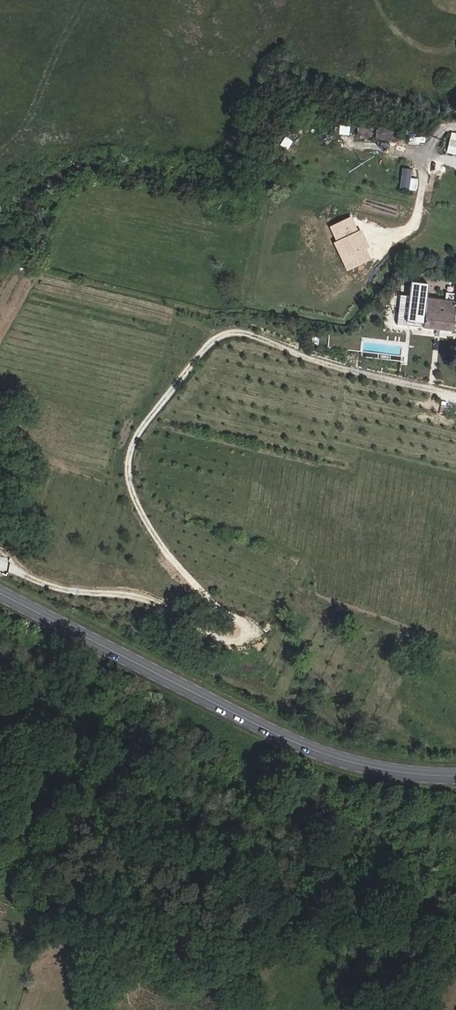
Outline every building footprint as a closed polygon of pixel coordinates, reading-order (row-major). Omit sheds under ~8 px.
[(450,140),(447,153),(455,155),(455,141),(450,140)] [(401,167),(399,188),(416,190),(418,178),(412,178),(413,168),(401,167)] [(400,297),(397,327),(452,332),(454,317),(455,317),(455,297),(448,296),(447,302),(426,299),(428,287),(410,285),(408,298),(400,297)]
